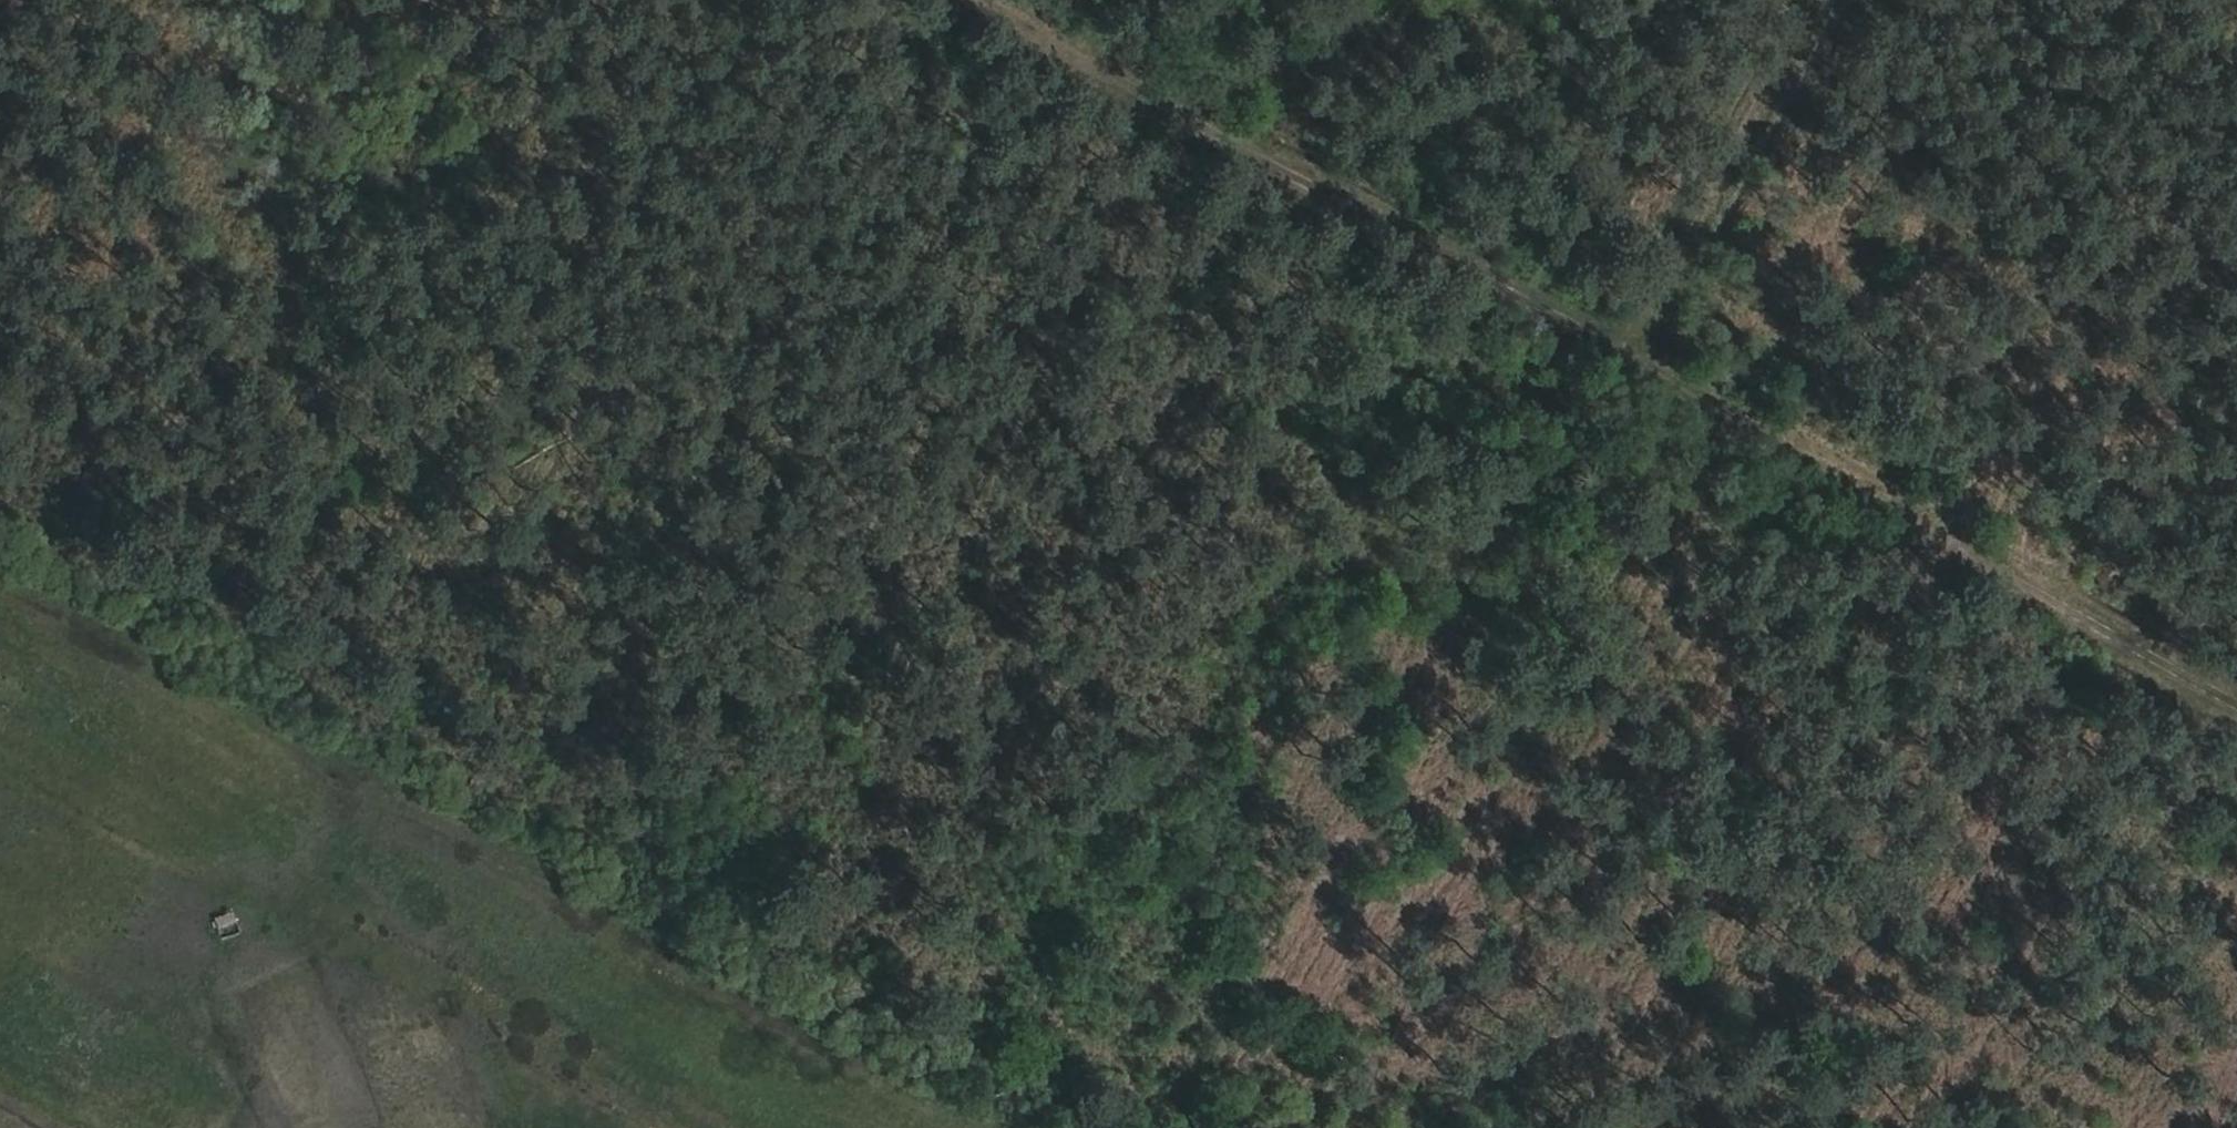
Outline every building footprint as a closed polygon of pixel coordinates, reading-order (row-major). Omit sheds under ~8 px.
[(221,938),(241,930),(233,910),(213,918),(221,938)]
